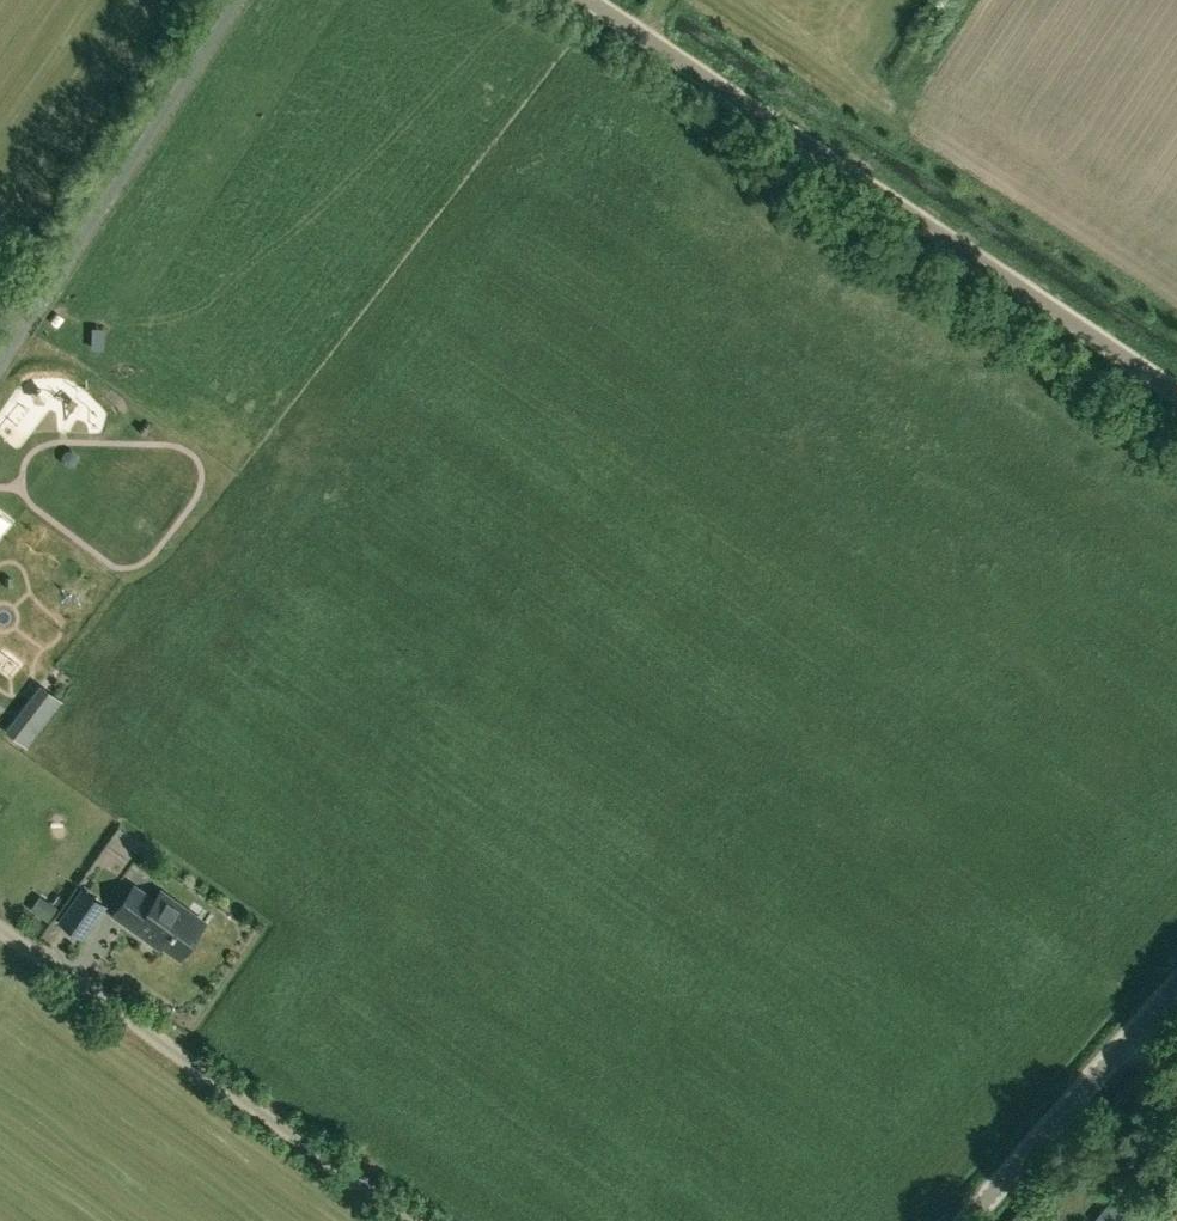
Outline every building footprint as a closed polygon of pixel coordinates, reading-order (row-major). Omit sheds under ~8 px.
[(25,745),(42,722),(27,711),(10,734),(25,745)] [(182,955),(205,921),(161,890),(154,900),(134,885),(114,913),(148,937),(150,933),(182,955)] [(84,938),(108,904),(81,887),(57,921),(84,938)]
